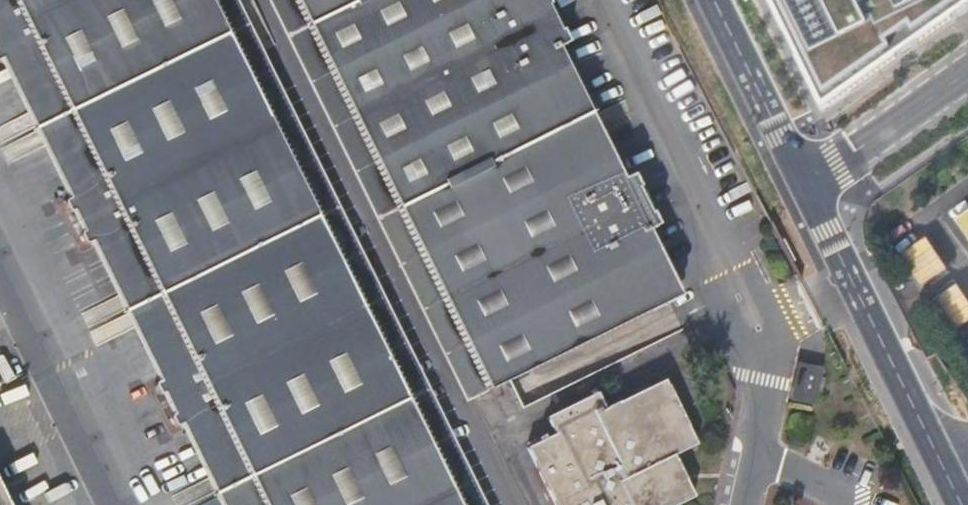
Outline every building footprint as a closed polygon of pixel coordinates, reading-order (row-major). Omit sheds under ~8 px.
[(10,58),(79,198),(65,204),(63,210),(80,244),(89,247),(99,241),(164,374),(152,380),(149,385),(168,424),(174,426),(186,419),(229,504),(278,504),(226,398),(206,357),(140,220),(121,182),(52,39),(33,0),(0,0),(0,64),(10,58)] [(208,0),(33,0),(52,39),(121,182),(140,220),(206,357),(226,398),(278,504),(456,504),(208,0)] [(220,0),(208,0),(456,504),(467,504),(220,0)] [(293,0),(275,0),(471,398),(486,392),(293,0)] [(486,392),(669,301),(638,237),(649,232),(656,228),(631,177),(623,181),(612,187),(547,55),(558,50),(567,45),(545,0),(527,0),(521,3),(520,0),(293,0),(486,392)] [(967,10),(967,0),(770,0),(825,111),(967,10)] [(612,187),(623,181),(558,50),(547,55),(612,187)] [(953,222),(957,227),(959,225),(967,237),(967,211),(953,222)] [(638,237),(669,301),(680,296),(649,232),(638,237)] [(954,345),(967,338),(967,308),(928,232),(902,245),(954,345)] [(792,399),(812,402),(821,354),(802,351),(792,399)] [(694,498),(674,457),(695,447),(664,383),(606,411),(597,395),(548,418),(557,436),(546,441),(544,438),(539,440),(541,444),(528,450),(556,504),(680,504),(694,498)]
